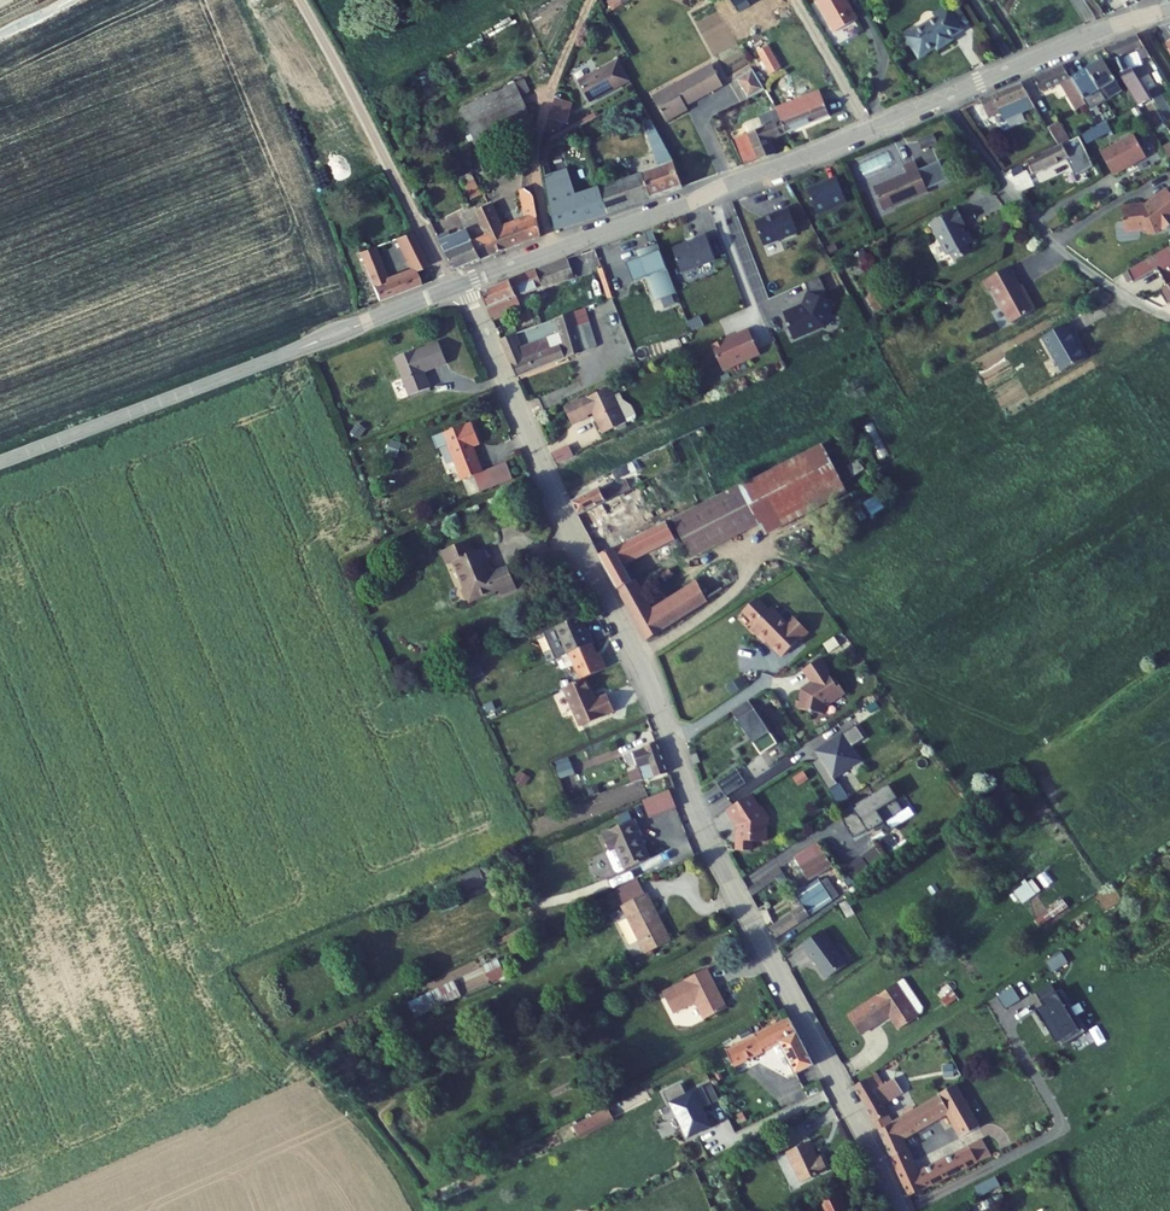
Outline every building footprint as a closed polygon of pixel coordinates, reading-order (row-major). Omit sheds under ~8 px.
[(611,9),(622,3),(621,0),(612,0),(608,2),(611,9)] [(835,32),(857,20),(846,0),(817,0),(835,32)] [(953,40),(952,38),(963,31),(961,28),(952,13),(948,7),(935,15),(937,18),(906,37),(919,58),(937,47),(943,43),(945,46),(953,40)] [(959,8),(952,13),(961,28),(969,23),(959,8)] [(1138,106),(1150,99),(1132,69),(1142,65),(1140,60),(1150,56),(1138,36),(1104,49),(1138,106)] [(780,69),(767,45),(758,51),(771,74),(780,69)] [(620,62),(619,59),(578,81),(590,101),(630,80),(620,62)] [(1106,101),(1122,91),(1103,60),(1087,70),(1106,101)] [(676,90),(655,101),(666,122),(688,110),(686,106),(722,86),(711,65),(674,86),(676,90)] [(1077,110),(1086,105),(1071,80),(1063,67),(1034,79),(1040,92),(1061,83),(1077,110)] [(766,91),(753,69),(736,79),(748,99),(766,91)] [(1086,105),(1090,111),(1106,101),(1087,70),(1071,80),(1086,105)] [(530,92),(524,79),(515,83),(521,96),(530,92)] [(521,96),(515,83),(460,110),(471,134),(473,139),(476,144),(477,144),(479,148),(490,143),(488,139),(532,118),(521,96)] [(1036,107),(1022,84),(981,101),(988,118),(1001,112),(1004,121),(1036,107)] [(674,86),(653,97),(655,101),(676,90),(674,86)] [(820,91),(805,97),(807,100),(819,120),(830,116),(820,91)] [(807,100),(805,97),(786,104),(787,107),(807,100)] [(554,108),(571,116),(575,108),(558,100),(554,108)] [(786,104),(776,108),(777,110),(778,111),(786,133),(819,120),(807,100),(787,107),(786,104)] [(554,108),(550,118),(567,125),(571,116),(554,108)] [(769,140),(786,133),(778,111),(777,110),(773,111),(759,117),(759,118),(746,122),(745,125),(748,133),(732,141),(743,166),(759,160),(775,154),(769,140)] [(979,130),(986,126),(981,118),(974,122),(979,130)] [(652,121),(644,123),(660,167),(642,173),(600,189),(608,213),(651,199),(683,188),(674,162),(652,121)] [(1059,146),(1070,140),(1059,121),(1048,128),(1059,146)] [(1089,148),(1113,135),(1107,122),(1082,135),(1089,148)] [(919,140),(923,149),(938,143),(934,134),(919,140)] [(1101,153),(1113,175),(1147,157),(1134,135),(1101,153)] [(1027,161),(1034,174),(1067,159),(1075,176),(1093,167),(1079,136),(1070,140),(1059,146),(1027,161)] [(908,174),(874,187),(883,210),(928,192),(927,190),(948,181),(940,162),(919,170),(915,161),(904,166),(908,174)] [(608,213),(600,189),(577,196),(568,170),(545,177),(555,228),(557,230),(608,213)] [(837,178),(807,191),(817,215),(847,202),(837,178)] [(471,198),(481,194),(474,180),(465,184),(471,198)] [(526,190),(525,189),(523,189),(528,219),(501,230),(490,205),(476,211),(488,235),(497,254),(538,238),(541,234),(534,199),(534,196),(533,195),(532,194),(531,193),(529,192),(526,190)] [(1168,191),(1146,207),(1143,203),(1122,206),(1125,231),(1145,229),(1147,232),(1155,233),(1162,227),(1165,231),(1169,227),(1169,193),(1168,191)] [(774,215),(755,222),(764,245),(798,233),(789,208),(773,214),(774,215)] [(965,233),(962,227),(966,225),(958,209),(931,223),(948,255),(951,253),(955,261),(971,253),(967,245),(973,242),(968,232),(965,233)] [(733,233),(742,229),(737,216),(727,220),(733,233)] [(448,259),(455,271),(482,260),(472,241),(467,230),(452,237),(440,242),(448,259)] [(440,242),(452,237),(449,232),(437,237),(440,242)] [(404,252),(418,246),(411,233),(397,238),(404,252)] [(472,241),(482,260),(497,254),(488,235),(472,241)] [(694,241),(673,249),(681,270),(684,272),(716,260),(706,235),(694,240),(694,241)] [(676,293),(658,244),(638,250),(641,258),(639,259),(646,278),(649,278),(657,300),(676,293)] [(408,261),(423,256),(418,246),(404,252),(408,261)] [(1123,273),(1128,283),(1133,280),(1134,282),(1158,269),(1168,285),(1169,284),(1169,249),(1169,247),(1123,273)] [(423,256),(408,261),(413,271),(386,282),(373,248),(360,252),(380,301),(421,286),(416,272),(429,267),(423,256)] [(857,253),(860,260),(867,257),(864,250),(857,253)] [(487,309),(492,320),(521,308),(517,297),(542,287),(543,289),(575,278),(568,258),(554,263),(481,293),(487,309)] [(624,265),(632,284),(646,278),(639,259),(624,265)] [(1011,323),(1035,310),(1029,298),(1027,299),(1009,267),(983,281),(989,291),(992,289),(1011,323)] [(613,297),(603,269),(599,270),(609,299),(613,297)] [(805,283),(809,293),(804,306),(798,309),(797,307),(783,313),(793,338),(818,327),(819,324),(826,327),(830,313),(828,313),(832,301),(823,298),(825,292),(819,277),(805,283)] [(1159,291),(1166,304),(1169,301),(1169,285),(1159,291)] [(577,328),(590,323),(585,308),(572,312),(556,318),(560,333),(547,338),(518,349),(517,346),(520,344),(516,333),(501,340),(517,378),(584,352),(577,328)] [(584,352),(596,348),(597,346),(590,323),(577,328),(584,352)] [(1062,371),(1085,358),(1076,343),(1078,342),(1067,323),(1043,337),(1062,371)] [(713,346),(712,347),(722,369),(747,358),(747,359),(760,354),(749,329),(737,334),(738,336),(725,341),(724,340),(713,345),(713,346)] [(411,395),(430,388),(431,388),(424,372),(447,363),(439,343),(396,359),(410,396),(411,395)] [(593,411),(604,434),(617,427),(626,423),(634,419),(635,415),(630,406),(622,400),(616,403),(613,397),(609,387),(565,408),(572,425),(589,417),(588,414),(593,411)] [(432,392),(430,388),(411,395),(410,396),(412,400),(432,392)] [(622,400),(619,393),(613,397),(616,403),(622,400)] [(351,432),(359,439),(366,429),(358,423),(351,432)] [(480,444),(472,423),(445,434),(444,433),(434,437),(438,447),(448,443),(462,480),(463,479),(474,475),(480,492),(493,487),(487,471),(483,472),(473,446),(480,444)] [(605,475),(671,443),(672,443),(667,432),(620,453),(607,460),(607,459),(598,463),(605,475)] [(386,454),(397,458),(402,445),(391,441),(386,454)] [(608,457),(616,453),(611,441),(602,445),(608,457)] [(727,508),(742,532),(758,523),(765,536),(847,494),(822,445),(740,487),(739,485),(718,495),(726,508),(727,508)] [(569,446),(553,453),(558,464),(573,457),(569,446)] [(630,475),(638,471),(634,462),(626,466),(630,475)] [(506,463),(487,471),(493,487),(513,479),(506,463)] [(474,475),(463,479),(469,496),(480,492),(474,475)] [(618,495),(631,488),(627,480),(602,493),(599,488),(572,502),(578,516),(593,508),(618,495)] [(691,558),(742,532),(727,508),(726,508),(718,495),(710,499),(672,519),(691,558)] [(587,532),(602,525),(599,521),(593,508),(578,516),(587,532)] [(450,528),(446,518),(429,524),(434,535),(450,528)] [(631,582),(625,570),(628,568),(625,563),(674,538),(666,522),(614,548),(599,555),(618,589),(631,582)] [(470,540),(442,551),(448,564),(454,562),(465,587),(462,591),(465,599),(470,599),(470,601),(498,589),(500,593),(516,586),(508,567),(492,574),(486,560),(490,558),(486,547),(474,552),(470,540)] [(634,580),(631,582),(618,589),(625,602),(641,593),(634,580)] [(646,640),(708,602),(699,584),(652,614),(641,593),(625,602),(646,640)] [(751,629),(757,635),(763,629),(771,637),(769,639),(785,654),(808,632),(794,618),(783,630),(776,623),(780,619),(770,609),(767,612),(755,600),(744,610),(756,623),(751,629)] [(583,626),(584,625),(580,617),(555,627),(567,654),(593,643),(588,631),(585,632),(583,626)] [(757,635),(765,643),(769,639),(771,637),(763,629),(757,635)] [(586,677),(606,669),(602,659),(599,660),(596,654),(592,644),(570,653),(581,680),(586,677)] [(814,683),(803,690),(802,697),(799,697),(798,706),(800,706),(799,709),(810,711),(811,713),(814,712),(824,714),(826,705),(845,692),(837,679),(834,681),(820,659),(805,669),(814,683)] [(471,668),(476,684),(487,681),(482,665),(471,668)] [(586,678),(564,688),(581,726),(615,711),(608,695),(594,701),(591,694),(593,693),(586,678)] [(749,700),(732,711),(753,744),(757,742),(764,753),(778,744),(749,700)] [(820,758),(812,764),(829,790),(839,784),(835,778),(860,761),(852,747),(865,738),(856,725),(816,752),(820,758)] [(643,781),(668,773),(658,742),(644,746),(645,748),(633,752),(638,768),(628,772),(632,783),(642,780),(643,781)] [(757,742),(753,744),(761,755),(764,753),(757,742)] [(694,765),(700,762),(697,754),(691,756),(694,765)] [(556,767),(565,794),(580,790),(571,762),(556,767)] [(717,783),(726,797),(746,783),(737,770),(717,783)] [(515,780),(525,787),(531,778),(520,771),(515,780)] [(898,798),(889,784),(873,794),(874,795),(857,807),(858,809),(841,819),(854,839),(873,826),(876,832),(886,825),(884,822),(903,811),(896,800),(898,798)] [(599,793),(597,786),(588,788),(590,796),(599,793)] [(674,806),(668,790),(641,801),(647,818),(674,806)] [(763,825),(763,819),(757,810),(761,807),(752,794),(728,810),(734,819),(736,817),(741,825),(741,833),(739,833),(738,850),(752,851),(752,841),(767,841),(767,825),(763,825)] [(734,819),(728,810),(727,810),(738,826),(737,850),(738,850),(739,833),(741,833),(741,825),(736,817),(734,819)] [(615,819),(618,827),(628,822),(625,815),(615,819)] [(618,873),(647,860),(638,838),(642,836),(634,820),(628,822),(618,827),(602,834),(609,851),(608,854),(615,871),(618,873)] [(800,866),(809,880),(833,866),(825,853),(824,854),(817,843),(795,858),(800,866)] [(855,882),(872,870),(862,856),(846,868),(855,882)] [(458,876),(464,890),(484,881),(479,868),(458,876)] [(775,876),(782,871),(780,868),(772,872),(775,876)] [(1048,870),(1039,875),(1051,896),(1060,891),(1048,870)] [(751,895),(777,879),(775,876),(772,872),(748,889),(751,895)] [(834,899),(839,896),(827,878),(822,882),(834,899)] [(833,900),(834,899),(822,882),(820,879),(795,895),(802,906),(767,929),(773,939),(833,900)] [(624,905),(645,894),(638,880),(617,890),(624,905)] [(1015,892),(1024,904),(1036,894),(1028,882),(1015,892)] [(647,953),(671,941),(647,893),(645,894),(624,905),(623,906),(647,953)] [(1040,927),(1069,907),(1063,899),(1035,920),(1040,927)] [(494,943),(496,947),(528,932),(526,928),(494,943)] [(828,978),(847,964),(822,930),(801,945),(813,962),(815,961),(828,978)] [(1046,961),(1051,971),(1067,963),(1062,952),(1046,961)] [(505,976),(498,959),(484,965),(492,982),(505,976)] [(686,982),(663,993),(673,1013),(696,1002),(705,1020),(726,1009),(717,992),(716,993),(713,989),(716,987),(706,969),(685,980),(686,982)] [(917,1016),(922,1012),(923,1008),(903,979),(895,984),(917,1016)] [(461,995),(455,982),(409,1003),(415,1017),(461,995)] [(899,1030),(918,1017),(917,1016),(895,984),(848,1016),(861,1035),(890,1015),(899,1030)] [(1063,1047),(1086,1032),(1060,990),(1057,992),(1052,984),(1036,993),(1044,1007),(1037,1011),(1057,1044),(1060,1042),(1063,1047)] [(988,1001),(996,1015),(1020,1000),(1012,986),(988,1001)] [(956,1000),(958,998),(953,991),(950,993),(956,1000)] [(946,1007),(956,1000),(950,993),(941,999),(946,1007)] [(734,1066),(773,1045),(778,1054),(784,1051),(796,1074),(814,1065),(789,1019),(726,1050),(734,1066)] [(559,1056),(576,1056),(576,1049),(559,1048),(559,1056)] [(948,1082),(956,1080),(951,1066),(944,1068),(948,1082)] [(876,1074),(854,1086),(874,1123),(888,1115),(883,1106),(903,1094),(893,1079),(882,1086),(876,1074)] [(687,1140),(713,1130),(704,1108),(720,1101),(713,1083),(686,1094),(682,1085),(666,1091),(687,1140)] [(963,1136),(964,1136),(981,1126),(966,1101),(956,1084),(938,1094),(939,1096),(913,1111),(905,1116),(893,1124),(879,1131),(891,1158),(906,1151),(901,1138),(948,1111),(963,1136)] [(635,1096),(624,1096),(624,1106),(635,1106),(635,1096)] [(607,1108),(573,1126),(578,1135),(612,1117),(607,1108)] [(879,1131),(893,1124),(888,1115),(874,1123),(879,1131)] [(713,1138),(723,1142),(727,1133),(717,1129),(713,1138)] [(982,1138),(969,1145),(970,1147),(978,1162),(992,1156),(982,1138)] [(822,1157),(817,1159),(809,1142),(787,1152),(802,1182),(828,1170),(822,1157)] [(917,1175),(911,1160),(896,1167),(909,1196),(978,1162),(970,1147),(917,1175)] [(896,1167),(911,1160),(906,1151),(891,1158),(896,1167)] [(973,1187),(979,1198),(1000,1187),(995,1176),(973,1187)] [(838,1192),(811,1204),(815,1210),(821,1210),(823,1210),(824,1210),(847,1210),(838,1192)] [(995,1198),(996,1205),(1004,1204),(1003,1197),(995,1198)] [(984,1205),(987,1210),(995,1206),(992,1201),(984,1205)]
